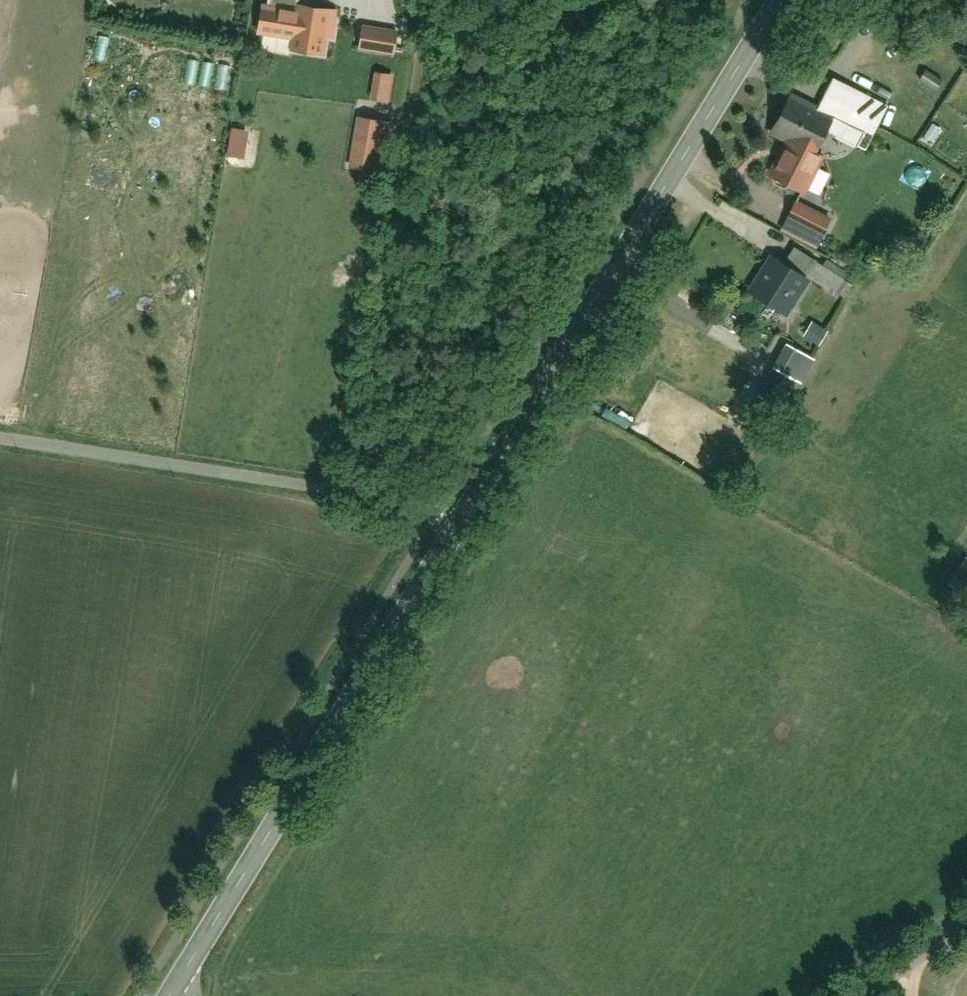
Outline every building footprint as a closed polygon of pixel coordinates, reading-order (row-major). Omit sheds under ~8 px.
[(254,4),(249,32),(294,38),(299,11),(254,4)] [(356,47),(389,51),(391,32),(358,29),(356,47)] [(827,82),(809,116),(826,124),(822,132),(861,151),(882,108),(827,82)] [(817,154),(812,152),(822,132),(826,124),(809,116),(779,101),(762,135),(777,142),(759,178),(795,197),(817,154)] [(790,207),(777,231),(808,247),(821,223),(790,207)] [(775,257),(753,291),(784,311),(806,277),(775,257)] [(807,272),(837,290),(844,278),(815,260),(807,272)] [(804,325),(794,341),(810,351),(820,335),(804,325)] [(768,371),(753,398),(776,411),(791,384),(768,371)]
